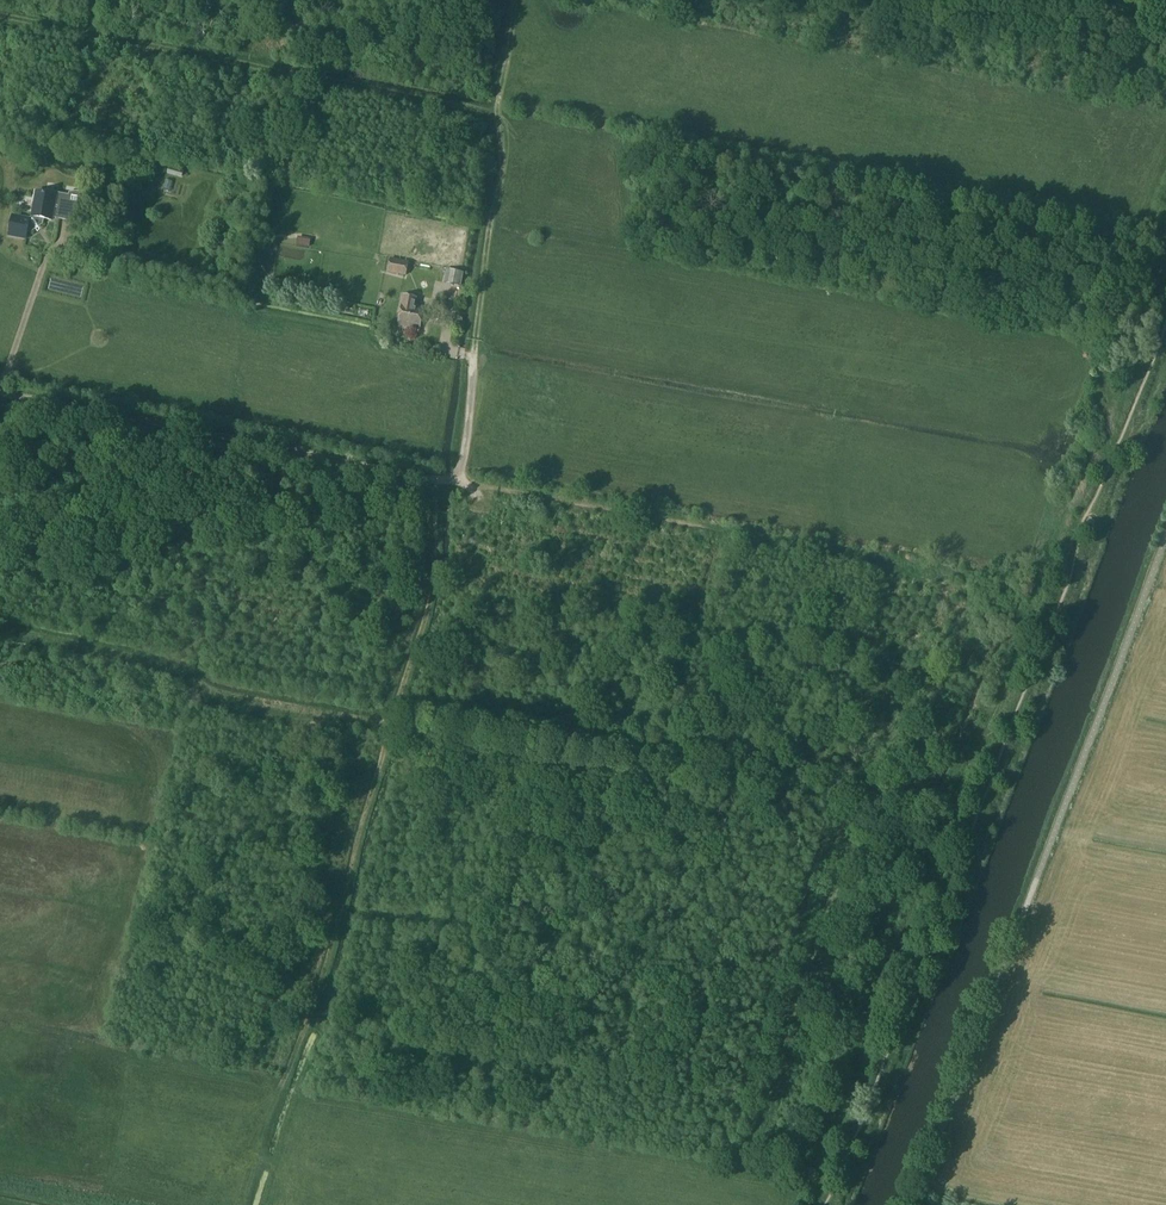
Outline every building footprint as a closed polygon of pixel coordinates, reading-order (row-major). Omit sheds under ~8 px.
[(169,167),(167,174),(182,178),(184,170),(184,169),(169,165),(169,167)] [(12,216),(9,236),(26,239),(27,232),(30,233),(43,224),(44,219),(51,220),(52,218),(77,222),(82,197),(55,192),(55,195),(36,192),(32,217),(29,219),(12,216)] [(298,238),(297,246),(310,248),(311,240),(298,238)] [(388,273),(406,277),(409,264),(391,260),(388,273)] [(444,284),(461,288),(463,275),(447,272),(444,284)] [(397,324),(420,329),(424,310),(414,307),(415,299),(404,297),(403,305),(401,305),(397,324)] [(434,303),(432,312),(445,315),(447,306),(434,303)]
